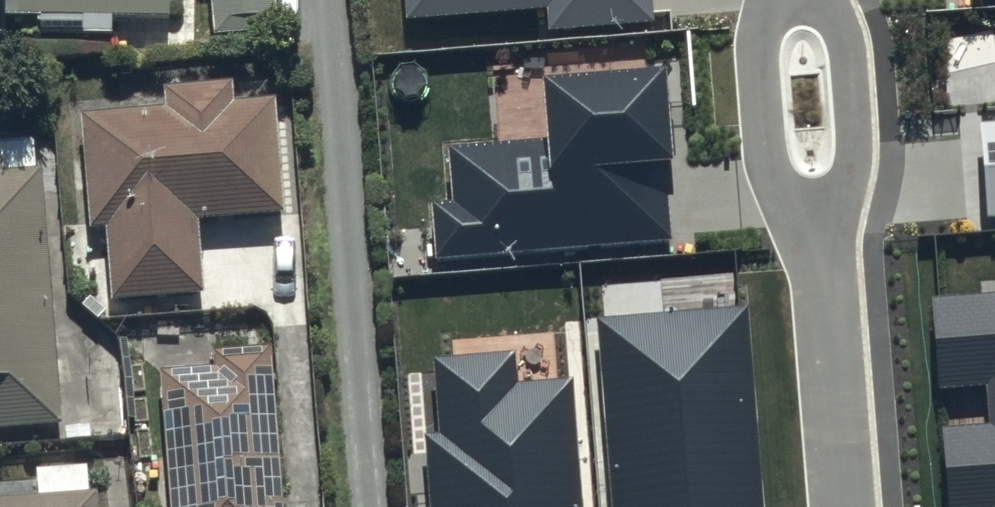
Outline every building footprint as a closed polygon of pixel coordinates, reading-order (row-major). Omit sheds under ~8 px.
[(10,42),(10,34),(173,32),(173,0),(0,0),(0,42),(10,42)] [(215,52),(285,45),(281,0),(210,0),(215,52)] [(166,124),(84,127),(89,243),(109,242),(112,310),(204,306),(201,233),(282,229),(277,117),(234,119),(233,99),(165,102),(166,124)] [(0,169),(0,444),(64,439),(42,181),(2,184),(1,169),(0,169)] [(163,384),(173,506),(285,506),(274,362),(214,364),(215,381),(163,384)] [(97,502),(89,503),(88,479),(37,481),(38,506),(97,506),(97,502)]
